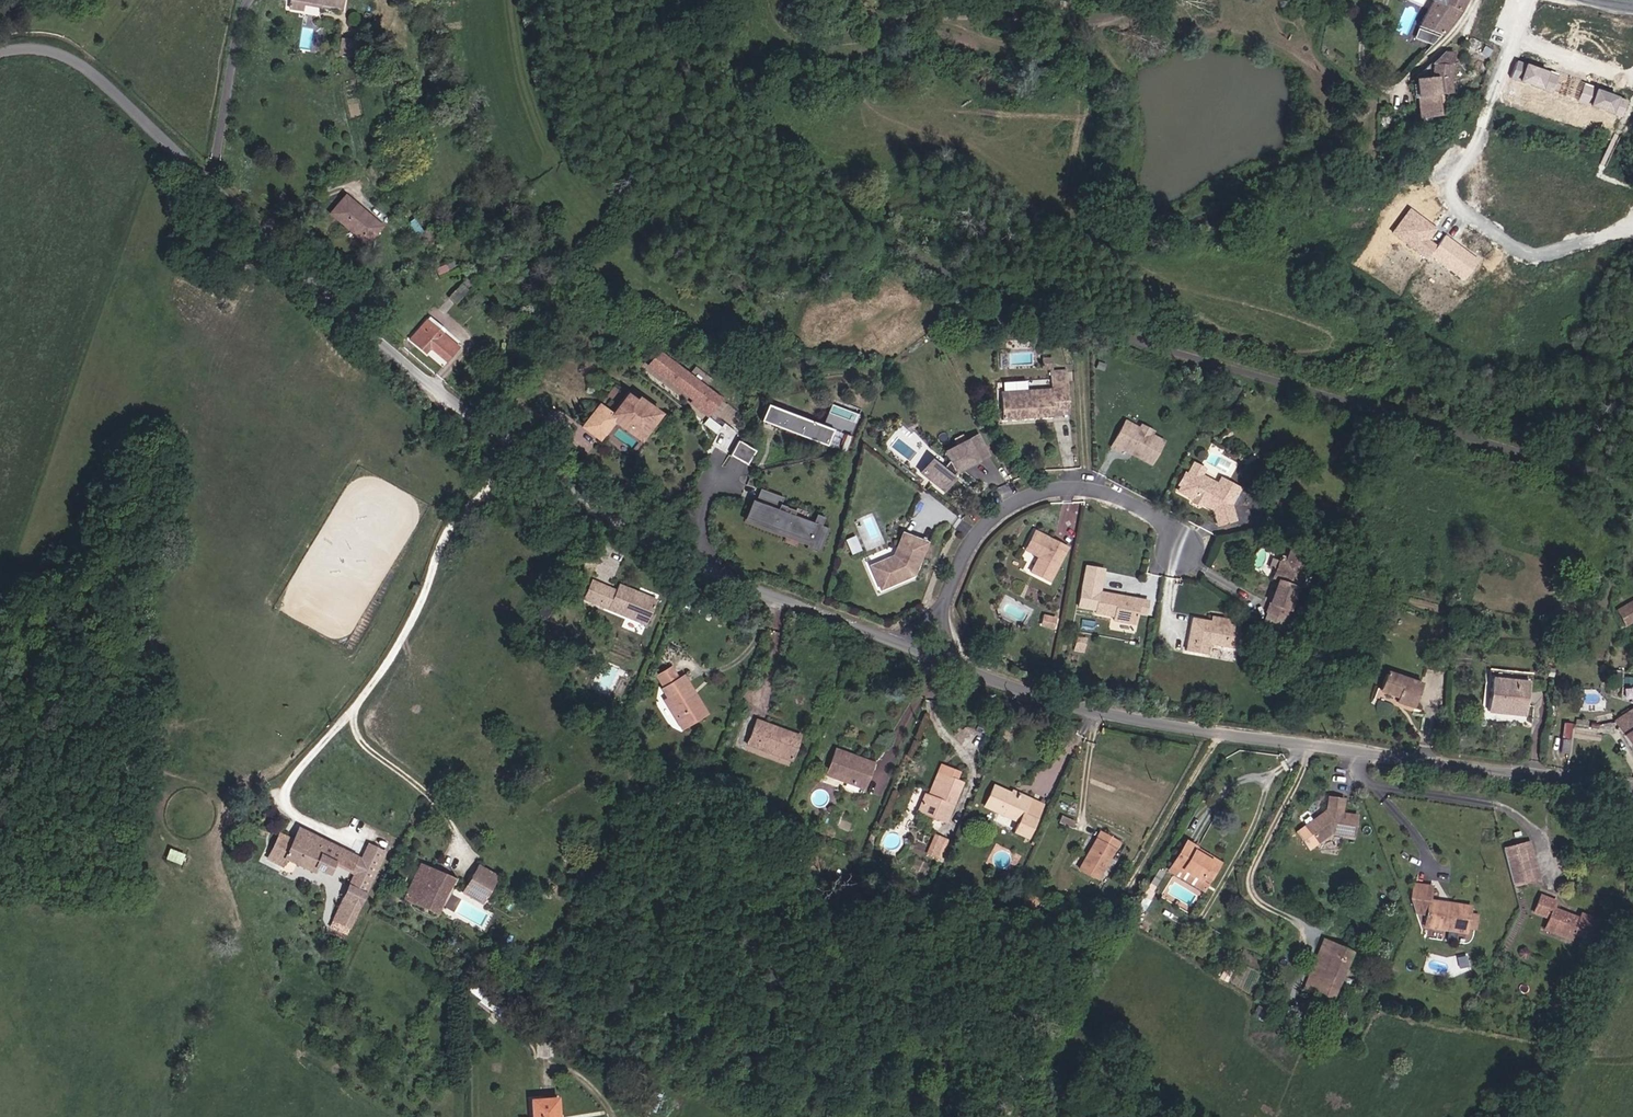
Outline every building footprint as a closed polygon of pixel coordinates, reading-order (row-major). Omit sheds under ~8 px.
[(295,7),(340,16),(344,0),(297,0),(295,7)] [(1395,0),(1386,0),(1385,11),(1395,11),(1395,0)] [(1414,5),(1442,18),(1428,44),(1430,45),(1423,56),(1444,62),(1480,21),(1457,12),(1461,0),(1416,0),(1414,5)] [(1486,9),(1464,0),(1461,0),(1457,12),(1480,21),(1486,9)] [(1428,140),(1425,145),(1424,148),(1445,152),(1447,147),(1454,149),(1451,114),(1462,115),(1472,61),(1467,61),(1435,94),(1437,134),(1431,134),(1428,140)] [(1569,94),(1528,79),(1522,96),(1562,111),(1569,94)] [(1596,102),(1589,119),(1632,137),(1632,134),(1632,116),(1596,102)] [(388,218),(353,187),(337,205),(373,236),(388,218)] [(1449,245),(1422,225),(1403,251),(1439,277),(1441,274),(1475,299),(1490,278),(1457,253),(1449,264),(1440,258),(1449,245)] [(469,282),(462,276),(450,289),(458,295),(469,282)] [(451,323),(436,310),(416,332),(431,344),(435,340),(450,353),(462,340),(447,327),(451,323)] [(644,374),(706,420),(715,408),(653,361),(644,374)] [(1068,411),(1068,398),(1067,379),(1066,367),(1050,368),(1050,380),(1051,386),(1000,388),(1002,417),(1053,414),(1053,412),(1068,411)] [(608,410),(594,401),(579,427),(601,440),(610,425),(639,442),(658,411),(621,389),(608,410)] [(849,434),(767,403),(761,420),(827,444),(828,442),(844,448),(849,434)] [(1124,418),(1121,424),(1110,444),(1118,449),(1120,446),(1150,462),(1162,439),(1150,432),(1152,429),(1140,423),(1138,426),(1124,418)] [(980,458),(969,438),(947,450),(951,458),(944,467),(933,458),(923,471),(946,489),(955,476),(954,475),(958,470),(980,458)] [(729,454),(747,462),(753,449),(735,440),(729,454)] [(1228,501),(1237,485),(1219,475),(1215,481),(1188,466),(1185,471),(1181,472),(1178,478),(1179,482),(1177,487),(1192,496),(1193,494),(1199,498),(1198,499),(1211,506),(1216,521),(1233,516),(1228,501)] [(813,562),(823,538),(816,535),(819,528),(811,524),(808,532),(789,524),(791,520),(781,516),(779,520),(748,508),(741,526),(802,552),(800,557),(813,562)] [(1051,582),(1069,548),(1057,542),(1056,544),(1052,542),(1051,539),(1037,531),(1027,550),(1041,557),(1033,572),(1051,582)] [(909,567),(912,562),(916,564),(927,543),(910,533),(902,545),(899,543),(894,552),(870,558),(876,582),(910,573),(909,567)] [(1285,621),(1301,588),(1303,587),(1305,582),(1305,580),(1309,571),(1302,567),(1306,559),(1292,553),(1288,561),(1283,559),(1276,574),(1283,577),(1270,604),(1271,605),(1268,613),(1285,621)] [(1147,612),(1149,599),(1141,597),(1129,594),(1125,597),(1118,595),(1119,592),(1102,589),(1106,566),(1089,562),(1081,603),(1098,606),(1097,609),(1116,613),(1115,617),(1126,620),(1134,614),(1138,615),(1139,611),(1147,612)] [(440,584),(444,576),(437,573),(433,581),(440,584)] [(618,591),(608,585),(598,602),(642,631),(663,600),(627,576),(618,591)] [(1627,601),(1625,615),(1632,616),(1632,601),(1627,601)] [(1241,626),(1232,624),(1233,619),(1213,615),(1212,620),(1193,616),(1187,649),(1209,653),(1211,643),(1236,648),(1241,626)] [(1053,626),(1055,619),(1044,616),(1043,624),(1053,626)] [(1083,648),(1085,638),(1077,636),(1075,646),(1083,648)] [(1625,663),(1620,687),(1632,691),(1632,690),(1632,664),(1625,663)] [(1423,682),(1387,674),(1383,691),(1403,695),(1401,703),(1418,707),(1423,682)] [(684,715),(678,720),(686,729),(711,711),(684,676),(665,690),(670,697),(684,715)] [(1530,684),(1491,679),(1486,712),(1526,718),(1530,684)] [(1629,708),(1632,715),(1619,723),(1632,745),(1632,705),(1629,708)] [(1589,722),(1598,726),(1599,719),(1591,717),(1590,720),(1589,722)] [(760,721),(751,744),(793,762),(800,745),(786,738),(787,734),(760,721)] [(1563,733),(1563,751),(1571,751),(1572,734),(1563,733)] [(1075,754),(1084,737),(1077,734),(1071,744),(1072,744),(1068,751),(1075,754)] [(872,766),(837,751),(826,776),(861,790),(872,766)] [(963,775),(953,770),(947,767),(944,774),(943,774),(934,793),(931,792),(922,810),(949,823),(967,785),(960,781),(963,775)] [(1012,836),(1029,843),(1047,810),(1030,800),(1028,806),(994,789),(985,809),(1017,825),(1012,836)] [(1356,835),(1359,814),(1344,812),(1345,798),(1330,796),(1329,810),(1328,810),(1308,826),(1321,842),(1334,832),(1356,835)] [(1119,862),(1112,858),(1121,844),(1103,835),(1081,870),(1098,881),(1106,868),(1113,872),(1119,862)] [(352,880),(344,900),(339,914),(336,923),(351,929),(355,919),(360,906),(374,870),(382,851),(367,846),(360,864),(292,836),(287,849),(274,843),(264,870),(278,875),(281,868),(311,880),(314,874),(323,879),(328,869),(352,880)] [(934,838),(928,853),(938,857),(945,843),(934,838)] [(1211,879),(1214,870),(1218,860),(1193,848),(1188,845),(1181,842),(1166,873),(1172,876),(1179,878),(1180,874),(1199,884),(1202,876),(1211,879)] [(1542,876),(1535,848),(1509,854),(1516,883),(1542,876)] [(488,888),(492,875),(496,866),(475,859),(472,868),(467,881),(464,888),(467,889),(485,896),(488,888)] [(408,901),(439,914),(454,876),(424,866),(422,865),(408,901)] [(1433,883),(1415,880),(1413,893),(1418,908),(1429,910),(1427,920),(1467,927),(1471,907),(1444,902),(1445,898),(1431,895),(1433,883)] [(1536,907),(1552,913),(1559,916),(1553,929),(1574,938),(1579,928),(1585,916),(1558,906),(1561,898),(1541,890),(1536,907)] [(1585,916),(1579,928),(1595,934),(1601,916),(1588,910),(1585,916)] [(1559,916),(1552,913),(1547,926),(1553,929),(1559,916)] [(303,919),(295,939),(305,942),(312,923),(303,919)] [(1363,949),(1334,933),(1309,985),(1339,997),(1363,949)] [(651,1090),(645,1108),(656,1111),(662,1093),(651,1090)] [(531,1116),(558,1116),(557,1096),(531,1096),(531,1116)]
